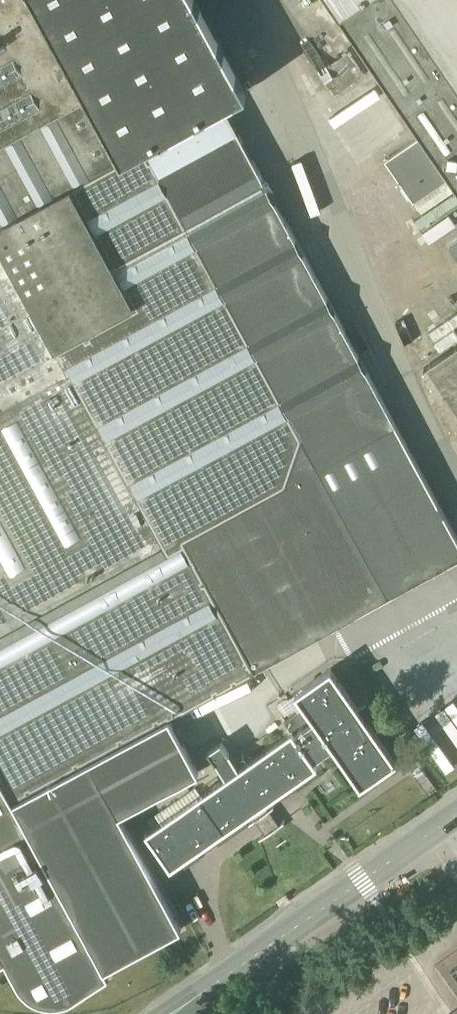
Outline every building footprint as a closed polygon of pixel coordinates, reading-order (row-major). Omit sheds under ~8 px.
[(1,959),(6,957),(8,961),(17,978),(49,1000),(76,998),(114,977),(110,970),(186,928),(123,814),(202,771),(171,715),(254,670),(456,560),(456,537),(258,170),(222,105),(244,93),(193,0),(0,0),(0,959),(1,959)] [(419,138),(384,161),(412,202),(447,178),(456,193),(456,0),(325,0),(419,138)] [(300,45),(325,82),(334,94),(363,75),(348,52),(326,66),(309,40),(300,45)] [(394,118),(394,117),(392,110),(388,103),(383,98),(378,94),(371,91),(363,90),(355,90),(349,91),(344,93),(338,96),(333,101),(329,107),(325,114),(324,120),(324,127),(325,135),(328,141),(331,147),(336,152),(342,156),(348,159),(356,161),(364,161),(370,159),(376,157),(381,154),(386,149),(390,143),(393,137),(395,131),(395,124),(394,118)] [(449,248),(456,260),(456,242),(449,248)] [(427,367),(456,411),(456,346),(427,367)] [(145,831),(170,867),(317,765),(313,760),(331,747),(360,788),(396,763),(368,723),(374,718),(365,704),(358,709),(330,669),(294,693),(304,707),(284,721),(290,730),(239,766),(222,741),(207,751),(225,775),(145,831)]
